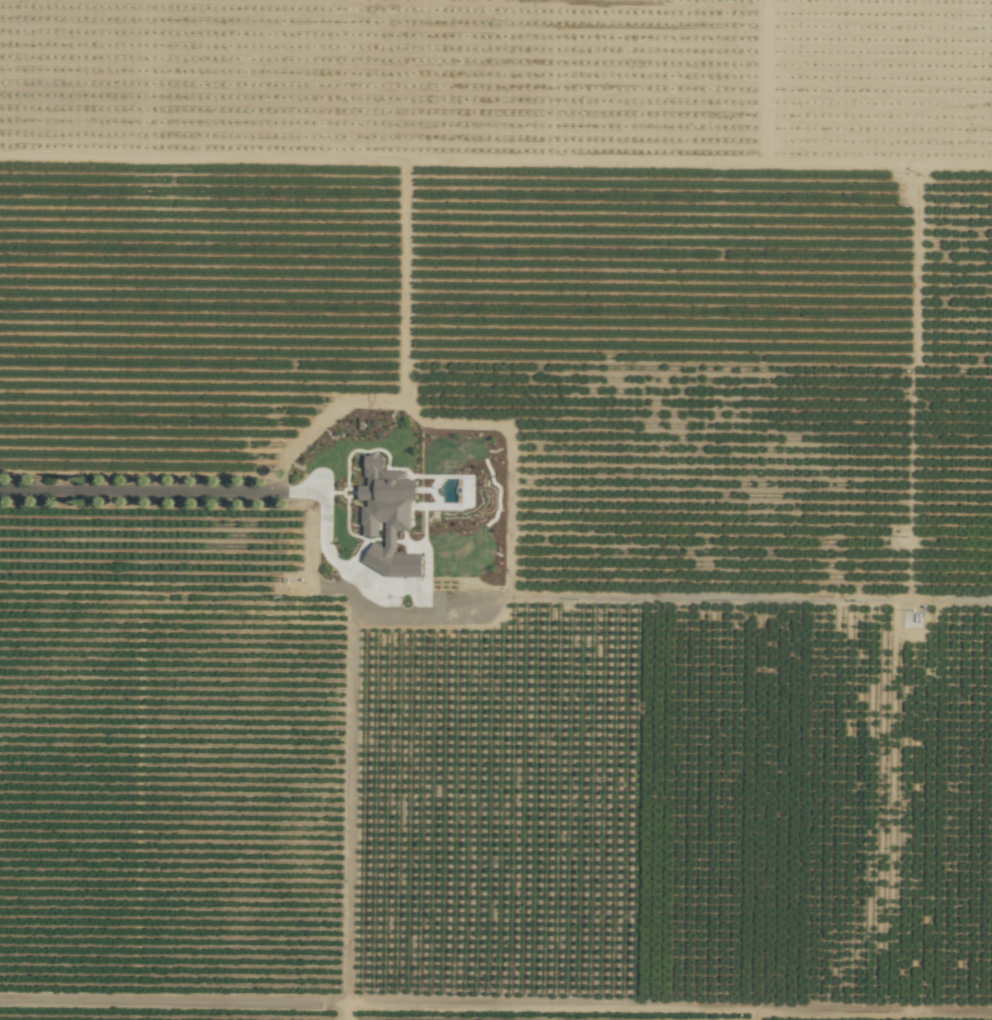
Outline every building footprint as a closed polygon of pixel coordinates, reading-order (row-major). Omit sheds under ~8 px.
[(362,536),(379,536),(379,522),(385,522),(385,547),(372,541),(362,563),(388,576),(422,576),(422,554),(397,553),(397,530),(411,530),(411,500),(417,500),(418,479),(407,479),(407,470),(384,470),(384,456),(378,454),(365,454),(365,485),(358,485),(358,499),(367,500),(362,511),(362,536)]
